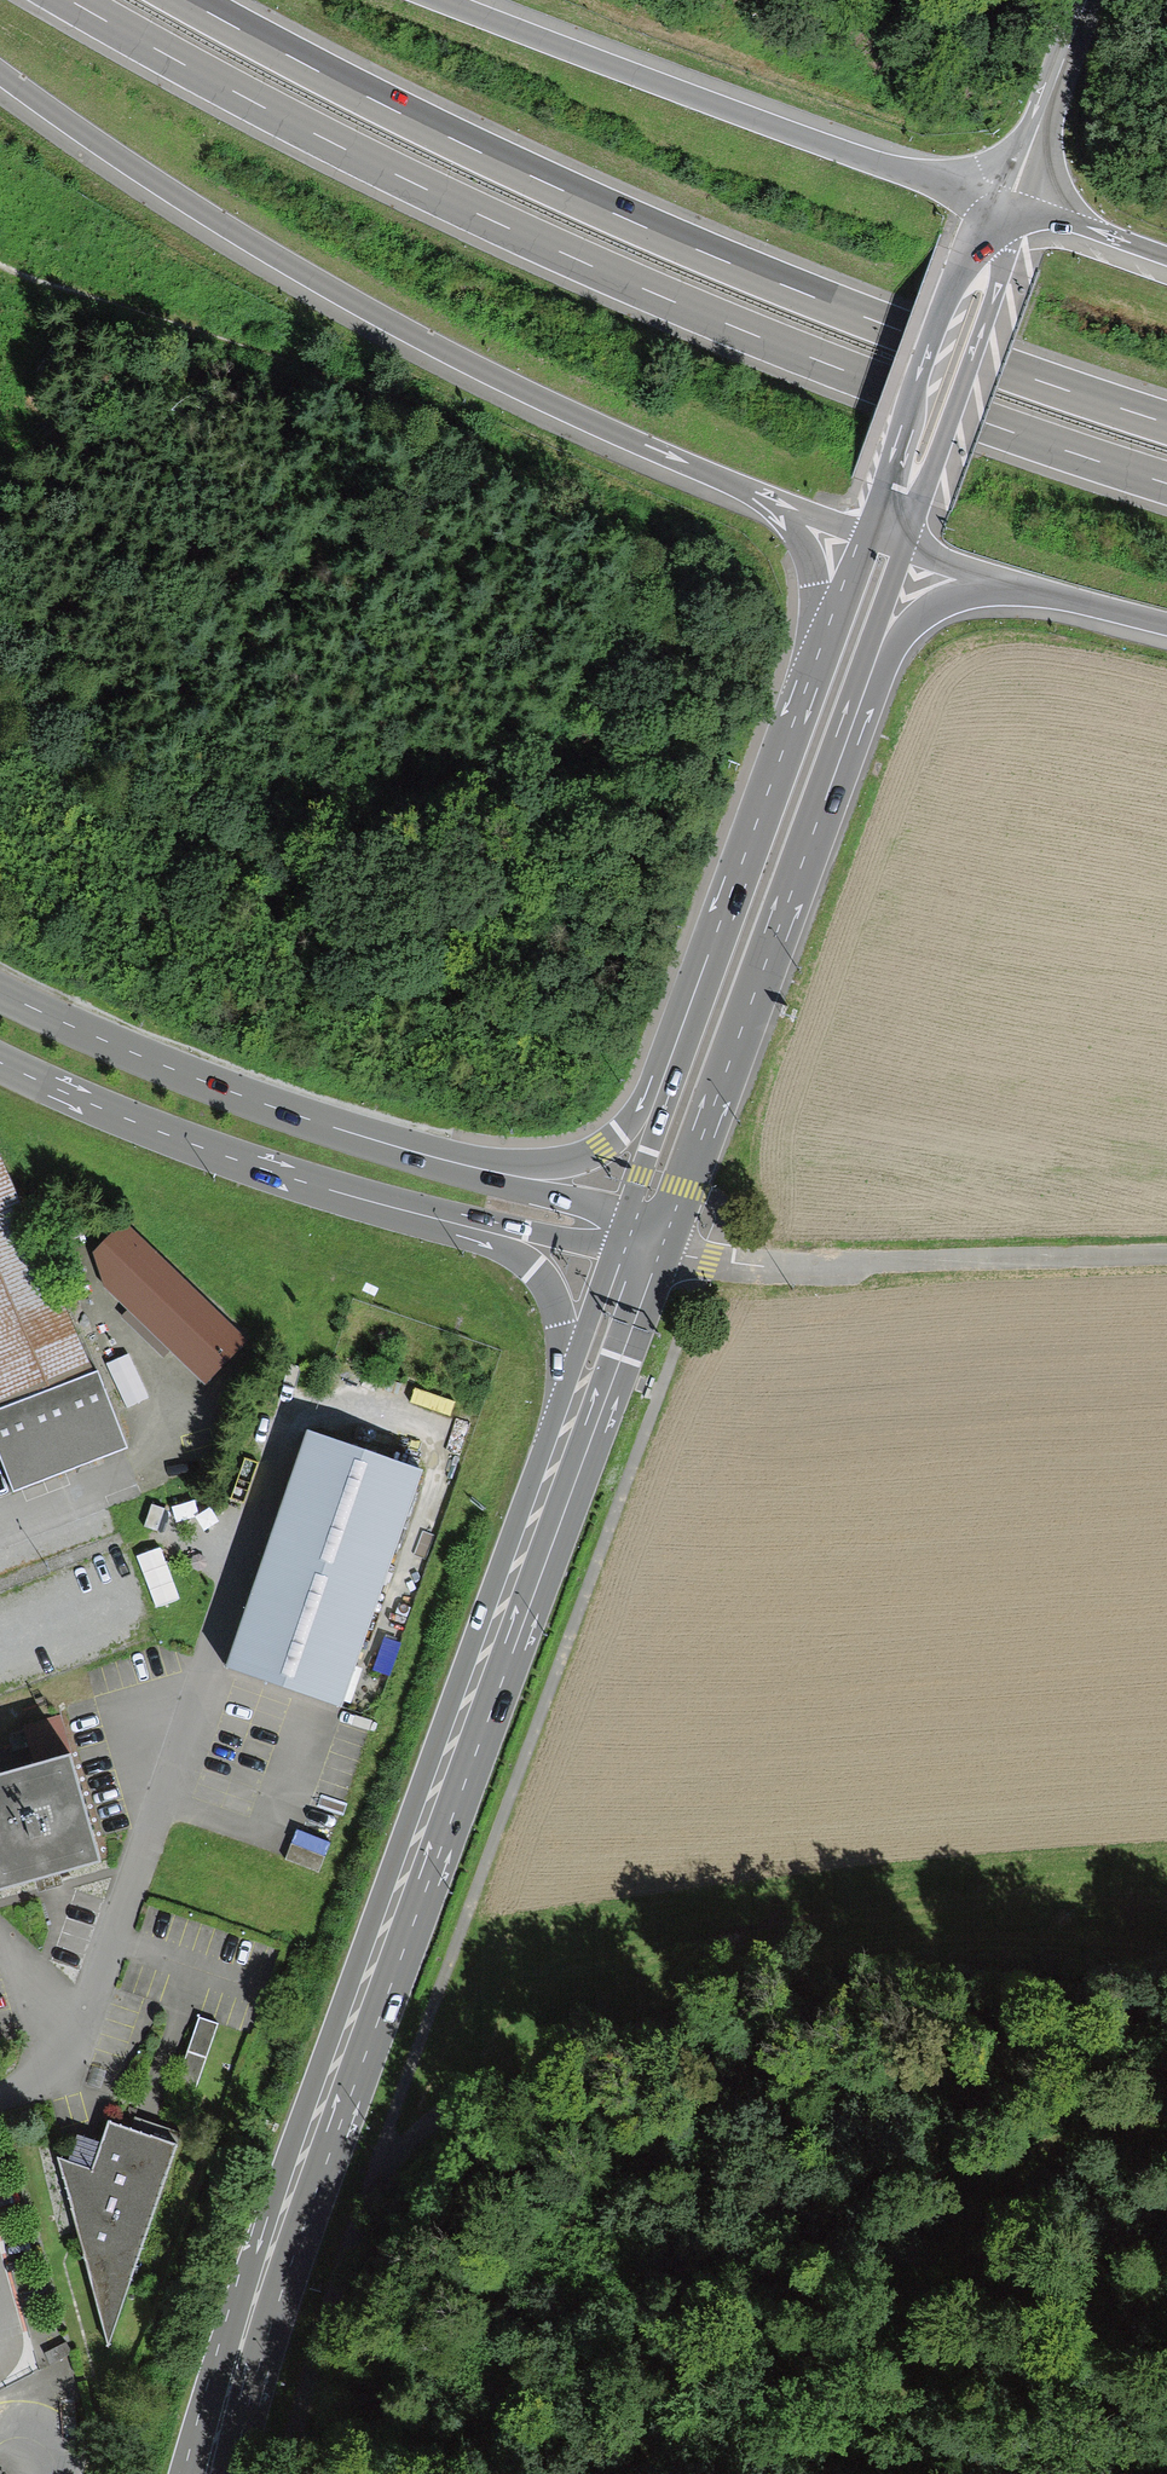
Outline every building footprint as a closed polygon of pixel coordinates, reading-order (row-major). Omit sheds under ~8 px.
[(93,1379),(0,1157),(0,1418),(93,1379)] [(202,1392),(246,1348),(123,1226),(92,1258),(99,1291),(202,1392)] [(125,1456),(93,1379),(0,1418),(0,1461),(17,1501),(125,1456)] [(307,1438),(226,1665),(344,1707),(425,1480),(307,1438)] [(0,1783),(0,1895),(92,1868),(62,1765),(0,1783)] [(215,2028),(197,2023),(176,2091),(194,2097),(215,2028)] [(177,2154),(108,2133),(100,2152),(76,2146),(68,2169),(55,2164),(107,2356),(177,2154)]
